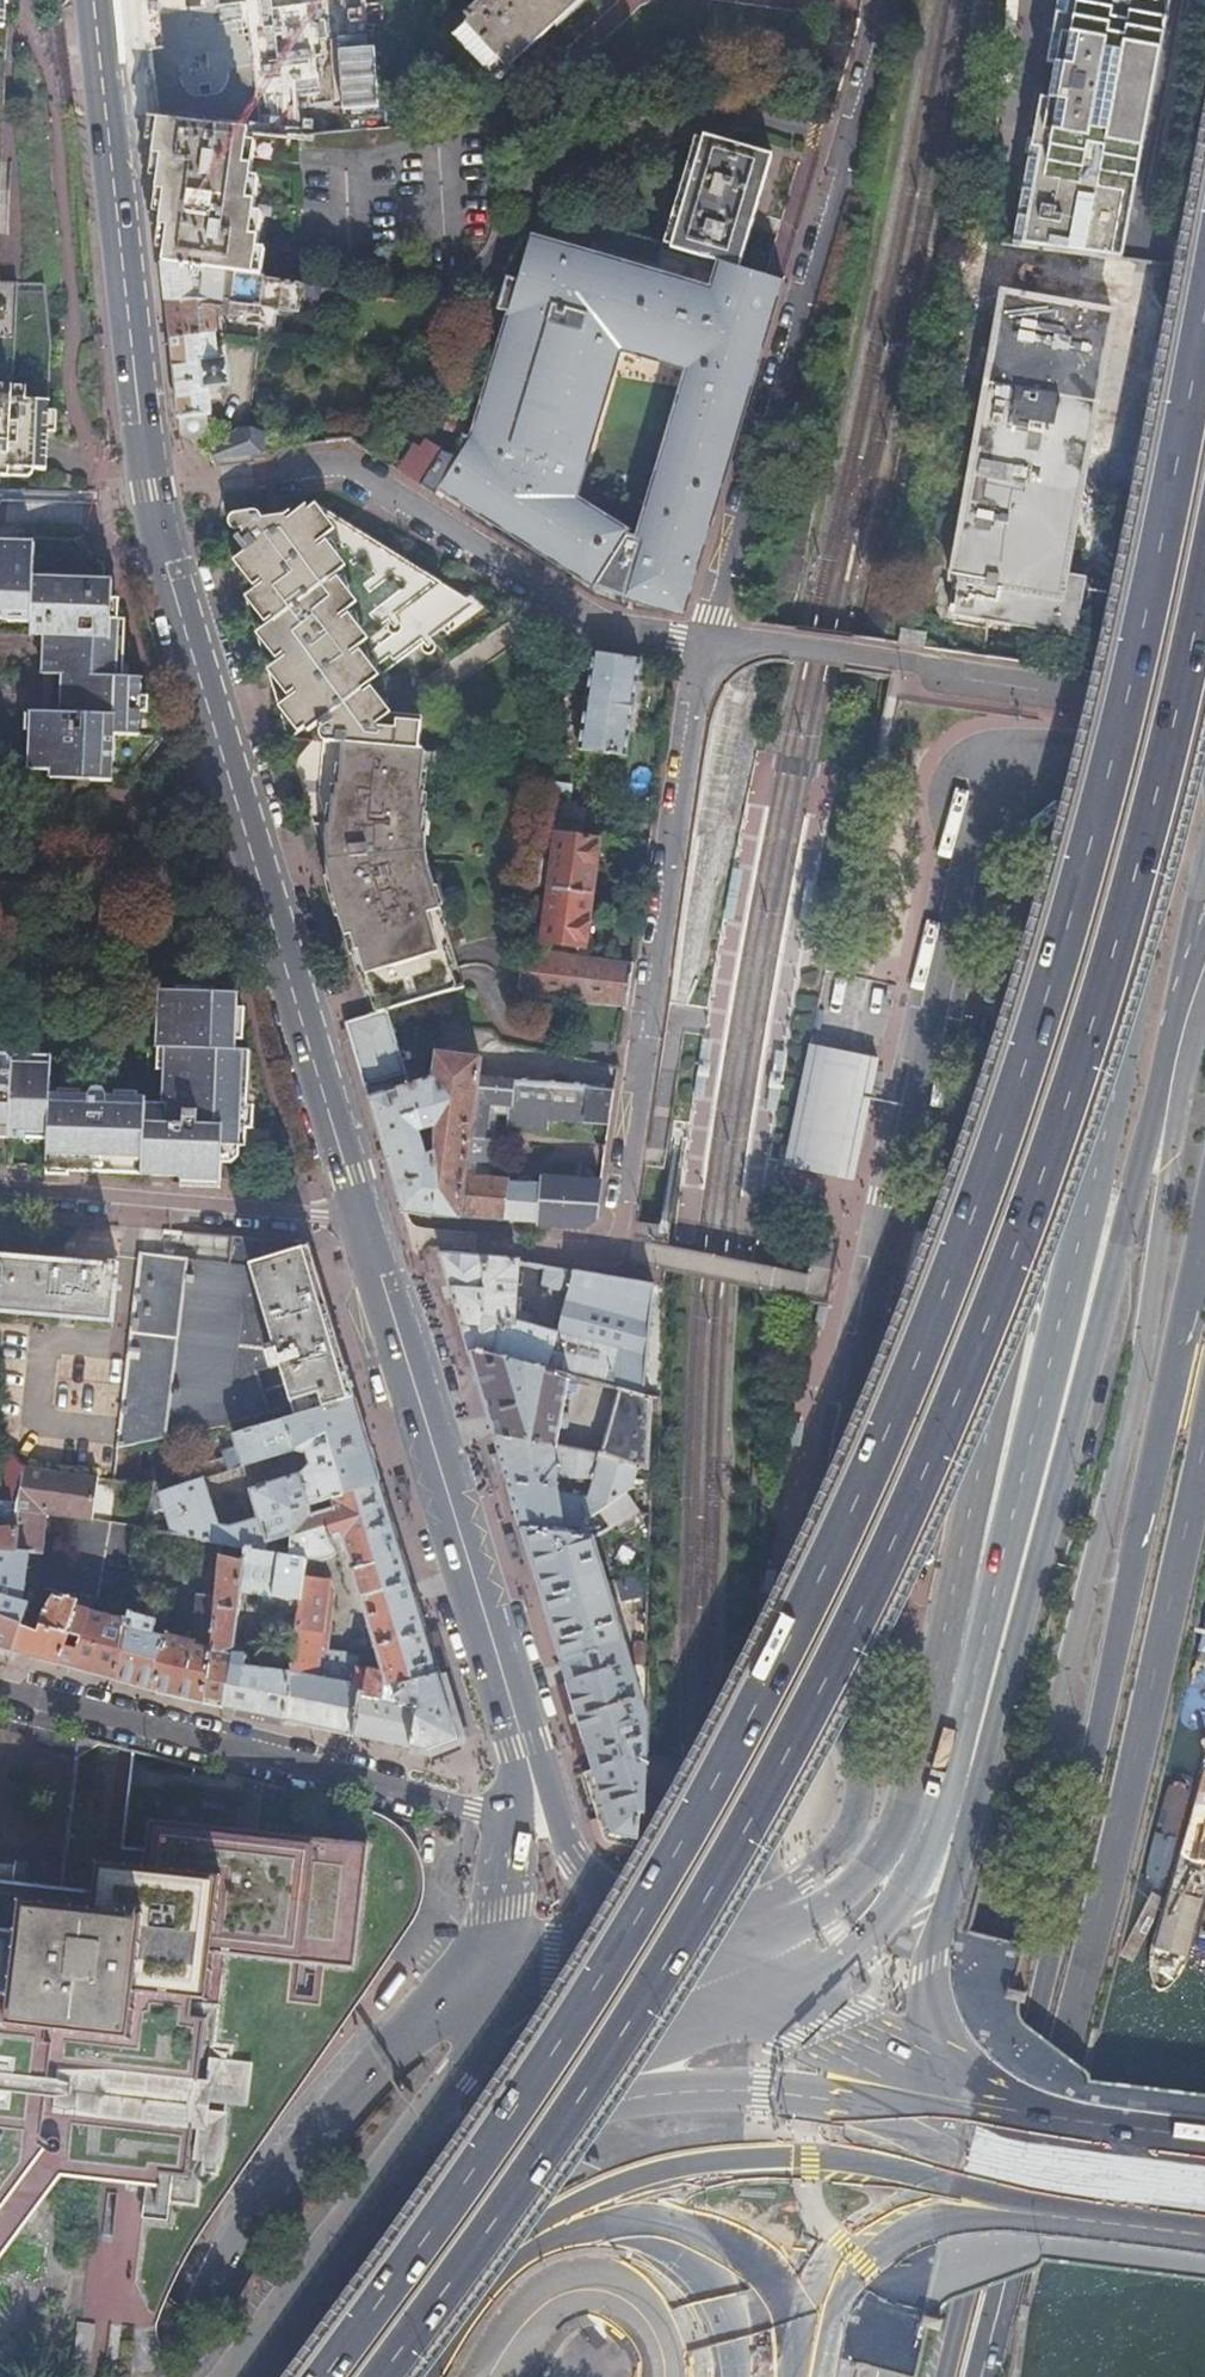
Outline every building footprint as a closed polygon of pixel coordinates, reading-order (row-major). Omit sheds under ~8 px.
[(152,44),(224,36),(220,0),(147,0),(152,44)] [(451,34),(493,79),(579,0),(477,0),(462,13),(467,18),(451,34)] [(1016,244),(1122,258),(1169,0),(1061,0),(1016,244)] [(246,129),(218,125),(153,118),(149,151),(157,153),(153,187),(161,189),(157,224),(165,226),(161,262),(252,276),(256,237),(249,236),(253,200),(245,198),(249,164),(243,163),(246,129)] [(723,263),(736,266),(768,156),(702,136),(670,246),(723,263)] [(625,595),(626,592),(673,605),(740,380),(751,383),(782,280),(736,266),(723,263),(722,269),(660,252),(657,263),(589,244),(585,257),(529,241),(516,282),(505,278),(496,308),(488,305),(478,334),(501,342),(471,438),(457,434),(454,448),(452,458),(438,483),(590,586),(625,595)] [(989,247),(983,282),(1061,294),(1067,259),(989,247)] [(1084,259),(1079,295),(1137,305),(1142,268),(1084,259)] [(302,285),(252,276),(161,262),(165,296),(168,331),(211,327),(210,316),(226,318),(228,303),(298,313),(302,285)] [(1098,638),(1109,581),(1064,574),(1110,313),(1001,294),(950,578),(958,580),(952,613),(1098,638)] [(211,327),(168,331),(173,378),(179,436),(195,444),(207,425),(204,421),(207,419),(206,388),(222,387),(225,381),(224,366),(220,362),(214,362),(211,327)] [(7,479),(7,470),(44,472),(47,401),(26,401),(27,389),(0,388),(0,479),(7,479)] [(262,453),(261,438),(233,436),(209,457),(210,458),(262,453)] [(452,458),(454,448),(442,445),(420,480),(435,489),(438,483),(452,458)] [(248,609),(287,743),(290,750),(300,748),(301,753),(314,750),(319,753),(316,759),(317,766),(318,771),(338,782),(332,814),(331,848),(332,873),(335,907),(366,1014),(385,1010),(459,991),(431,908),(435,907),(429,867),(422,867),(420,844),(429,754),(395,751),(398,717),(365,715),(358,671),(403,648),(403,652),(405,655),(409,657),(413,657),(415,655),(417,652),(417,648),(416,645),(414,642),(478,610),(319,509),(313,517),(307,513),(288,518),(288,514),(261,516),(260,510),(238,513),(232,516),(230,520),(229,523),(230,527),(233,530),(236,532),(247,534),(248,538),(238,545),(246,558),(231,559),(254,607),(248,609)] [(36,535),(35,545),(0,543),(0,620),(6,621),(7,614),(30,615),(30,624),(29,631),(34,637),(42,638),(40,676),(59,677),(57,716),(28,714),(24,771),(45,772),(84,775),(83,783),(104,784),(107,738),(134,740),(137,681),(114,680),(117,622),(110,621),(112,583),(109,582),(109,574),(77,543),(77,536),(36,535)] [(7,614),(6,621),(6,623),(30,624),(30,615),(7,614)] [(639,654),(591,648),(576,747),(624,753),(639,654)] [(45,780),(83,783),(84,775),(45,772),(45,780)] [(555,782),(552,800),(572,803),(575,786),(555,782)] [(554,833),(576,836),(578,820),(568,819),(569,810),(545,806),(541,832),(554,833)] [(579,811),(569,810),(568,819),(578,820),(579,811)] [(534,886),(547,888),(588,893),(595,839),(576,836),(554,833),(541,832),(534,886)] [(588,893),(547,888),(545,902),(529,900),(526,917),(542,919),(539,942),(580,948),(588,893)] [(625,968),(515,956),(509,994),(519,1004),(619,1012),(625,968)] [(145,1101),(140,1175),(145,1176),(198,1180),(198,1182),(220,1184),(221,1167),(232,1168),(239,1161),(240,1150),(245,1150),(253,1055),(239,1054),(242,999),(164,995),(160,1048),(165,1049),(161,1102),(145,1101)] [(385,1010),(366,1014),(342,1020),(371,1118),(399,1213),(434,1216),(430,1078),(406,1085),(385,1010)] [(708,1039),(703,1039),(694,1097),(699,1098),(704,1098),(713,1040),(708,1039)] [(853,1180),(878,1059),(810,1045),(785,1166),(814,1172),(853,1180)] [(777,1111),(786,1052),(776,1051),(767,1109),(777,1111)] [(425,1068),(430,1068),(430,1078),(434,1216),(457,1218),(457,1216),(475,1078),(477,1059),(426,1052),(425,1068)] [(1,1139),(44,1141),(49,1085),(51,1058),(15,1056),(13,1060),(9,1055),(6,1055),(2,1055),(0,1056),(0,1139),(1,1139)] [(608,1121),(612,1089),(475,1078),(457,1216),(538,1224),(574,1232),(594,1217),(600,1178),(538,1170),(537,1178),(530,1176),(530,1172),(524,1168),(524,1170),(520,1170),(518,1172),(515,1175),(504,1173),(505,1170),(489,1168),(491,1153),(494,1154),(497,1131),(493,1130),(495,1106),(507,1107),(506,1116),(544,1121),(545,1114),(608,1121)] [(49,1085),(44,1141),(42,1168),(94,1172),(140,1175),(145,1101),(145,1098),(108,1095),(105,1089),(49,1085)] [(228,1262),(138,1253),(115,1447),(134,1443),(232,1424),(234,1433),(294,1417),(279,1367),(269,1370),(263,1350),(273,1347),(248,1264),(308,1246),(306,1242),(231,1235),(228,1262)] [(353,1399),(342,1361),(331,1323),(319,1284),(308,1246),(248,1264),(273,1347),(263,1350),(269,1370),(279,1367),(294,1417),(353,1399)] [(453,1303),(468,1353),(568,1379),(618,1391),(642,1395),(653,1285),(545,1265),(540,1286),(564,1291),(555,1330),(512,1319),(516,1261),(439,1255),(453,1303)] [(111,1321),(117,1261),(108,1260),(107,1267),(0,1257),(0,1311),(111,1321)] [(568,1379),(468,1353),(489,1423),(491,1432),(555,1444),(568,1379)] [(651,1397),(642,1395),(618,1391),(600,1452),(637,1465),(649,1469),(651,1397)] [(160,1484),(155,1483),(152,1495),(163,1497),(171,1534),(171,1535),(185,1537),(223,1544),(245,1548),(277,1553),(291,1555),(293,1510),(379,1483),(375,1469),(371,1455),(366,1441),(360,1421),(353,1399),(294,1417),(234,1433),(243,1467),(293,1452),(307,1456),(309,1463),(302,1475),(251,1491),(259,1520),(234,1528),(218,1525),(204,1480),(162,1492),(160,1484)] [(624,1494),(631,1486),(637,1465),(600,1452),(555,1444),(491,1432),(499,1457),(507,1483),(511,1498),(520,1528),(592,1539),(637,1513),(624,1494)] [(134,1443),(115,1447),(111,1481),(130,1482),(134,1443)] [(13,1552),(23,1467),(4,1451),(0,1485),(0,1551),(13,1552)] [(91,1520),(96,1475),(23,1467),(13,1552),(27,1553),(27,1551),(41,1553),(46,1515),(91,1520)] [(359,1692),(380,1698),(383,1677),(393,1675),(396,1688),(437,1675),(429,1648),(419,1616),(409,1583),(397,1543),(379,1483),(293,1510),(291,1555),(303,1557),(297,1600),(290,1662),(289,1671),(313,1676),(351,1685),(359,1691),(359,1692)] [(592,1539),(520,1528),(539,1593),(560,1661),(623,1642),(592,1539)] [(145,1531),(129,1618),(126,1630),(114,1678),(124,1681),(149,1687),(153,1688),(155,1666),(162,1639),(151,1637),(171,1535),(171,1534),(145,1531)] [(155,1666),(153,1688),(172,1693),(202,1699),(209,1647),(223,1544),(185,1537),(178,1569),(201,1572),(201,1578),(198,1579),(191,1639),(164,1632),(162,1639),(155,1666)] [(239,1592),(245,1548),(223,1544),(209,1647),(202,1699),(212,1702),(223,1705),(231,1652),(239,1592)] [(277,1553),(245,1548),(239,1592),(272,1596),(277,1553)] [(13,1552),(0,1551),(0,1647),(13,1651),(22,1626),(30,1602),(23,1601),(27,1553),(13,1552)] [(303,1557),(291,1555),(277,1553),(272,1596),(297,1600),(303,1557)] [(22,1626),(13,1651),(21,1653),(51,1661),(60,1664),(75,1604),(78,1600),(77,1588),(66,1584),(55,1594),(43,1611),(36,1630),(22,1626)] [(75,1604),(60,1664),(62,1665),(98,1674),(114,1678),(126,1630),(129,1618),(75,1604)] [(623,1642),(560,1661),(581,1734),(592,1771),(605,1817),(610,1833),(632,1838),(638,1810),(642,1807),(646,1717),(623,1642)] [(643,1665),(644,1643),(635,1642),(635,1665),(643,1665)] [(231,1652),(223,1705),(241,1708),(255,1711),(264,1657),(231,1652)] [(290,1662),(264,1657),(255,1711),(271,1715),(281,1718),(283,1718),(289,1671),(290,1662)] [(452,1669),(437,1675),(396,1688),(393,1675),(383,1677),(380,1698),(396,1703),(398,1700),(417,1705),(409,1747),(417,1749),(425,1750),(471,1734),(463,1706),(452,1669)] [(289,1671),(283,1718),(301,1722),(307,1723),(332,1729),(349,1733),(353,1734),(359,1692),(359,1691),(351,1685),(313,1676),(289,1671)] [(380,1698),(359,1692),(353,1734),(381,1740),(409,1747),(417,1705),(398,1700),(396,1703),(380,1698)] [(591,1821),(605,1817),(592,1771),(577,1775),(591,1821)] [(350,1972),(363,1850),(151,1828),(146,1874),(97,1869),(93,1901),(15,1892),(0,1890),(0,2259),(57,2179),(128,2193),(142,2195),(168,2201),(171,2178),(179,2179),(197,2000),(202,1957),(289,1966),(306,1968),(350,1972)] [(205,2064),(201,2108),(246,2111),(250,2068),(205,2064)] [(200,2117),(196,2165),(218,2166),(220,2164),(225,2119),(200,2117)] [(168,2201),(142,2195),(139,2222),(165,2226),(168,2201)] [(73,2359),(87,2360),(90,2325),(76,2324),(73,2359)]
